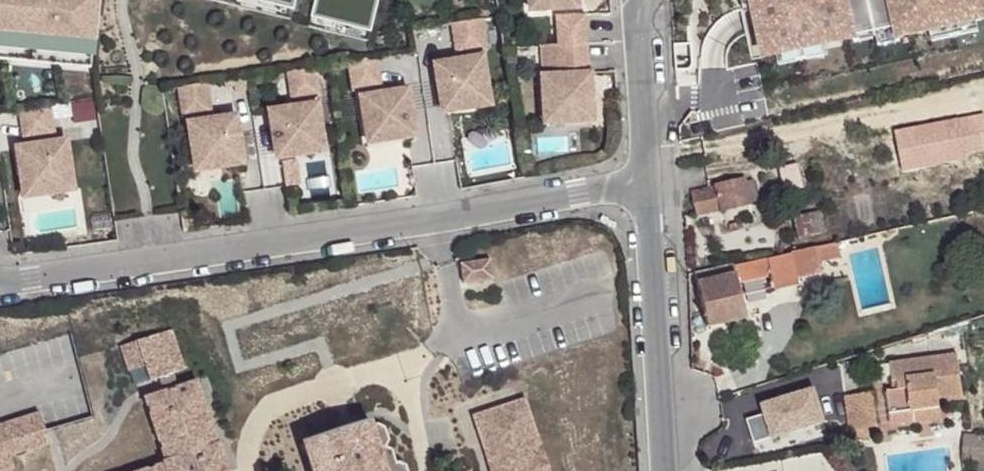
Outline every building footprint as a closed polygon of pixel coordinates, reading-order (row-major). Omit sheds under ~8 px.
[(94,58),(99,0),(0,0),(0,50),(94,58)] [(310,15),(370,30),(378,0),(314,0),(310,15)] [(532,11),(556,9),(556,0),(531,0),(532,11)] [(556,9),(579,8),(578,0),(556,0),(556,9)] [(757,0),(746,0),(749,14),(760,12),(757,0)] [(760,12),(769,58),(781,56),(827,46),(848,42),(846,33),(877,27),(879,36),(911,29),(912,38),(933,34),(980,25),(983,24),(983,0),(757,0),(760,12)] [(587,15),(557,17),(559,47),(589,45),(587,15)] [(483,20),(453,24),(458,55),(488,50),(483,20)] [(980,25),(933,34),(935,44),(982,35),(980,25)] [(846,33),(848,42),(858,40),(859,44),(880,40),(881,49),(904,44),(903,40),(912,38),(911,29),(879,36),(877,27),(846,33)] [(559,47),(545,47),(547,77),(544,77),(546,109),(573,108),(574,123),(593,122),(589,45),(559,47)] [(827,46),(781,56),(783,66),(830,58),(827,46)] [(379,57),(350,62),(354,92),(384,87),(379,57)] [(483,58),(437,65),(444,112),(466,108),(464,98),(478,81),(487,79),(483,58)] [(319,67),(289,71),(294,101),(323,96),(319,67)] [(464,98),(466,108),(490,104),(487,79),(478,81),(464,98)] [(180,88),(184,117),(214,113),(209,83),(180,88)] [(410,91),(363,98),(368,128),(395,124),(398,139),(416,136),(410,91)] [(51,105),(20,109),(25,141),(56,136),(51,105)] [(319,105),(267,113),(274,159),(301,155),(300,146),(313,127),(322,127),(319,105)] [(573,108),(546,109),(546,125),(574,123),(573,108)] [(239,116),(193,124),(196,145),(205,144),(223,157),(225,167),(246,163),(239,116)] [(395,124),(368,128),(370,143),(398,139),(395,124)] [(300,146),(301,155),(326,151),(322,127),(313,127),(300,146)] [(67,142),(19,149),(23,172),(31,170),(50,184),(52,193),(74,190),(67,142)] [(205,144),(196,145),(200,170),(225,167),(223,157),(205,144)] [(31,170),(23,172),(26,197),(52,193),(50,184),(31,170)] [(751,182),(744,183),(749,206),(756,203),(751,182)] [(749,206),(744,183),(690,193),(695,217),(749,206)] [(792,212),(796,229),(824,223),(820,206),(792,212)] [(200,230),(198,219),(184,221),(185,232),(200,230)] [(796,229),(797,234),(825,228),(824,223),(796,229)] [(841,258),(836,241),(827,243),(817,246),(821,263),(841,258)] [(800,250),(765,259),(769,275),(773,291),(797,285),(795,279),(823,272),(821,263),(817,246),(800,250)] [(489,259),(460,263),(463,283),(492,279),(489,259)] [(737,264),(741,282),(769,275),(765,259),(737,264)] [(737,264),(696,275),(709,327),(750,317),(741,282),(737,264)] [(950,339),(973,332),(970,322),(947,329),(950,339)] [(123,351),(131,377),(146,372),(151,386),(160,383),(165,398),(146,404),(166,467),(164,468),(164,470),(162,470),(229,470),(222,449),(220,449),(200,386),(178,393),(174,379),(185,375),(172,335),(123,351)] [(913,411),(940,408),(939,399),(962,396),(957,354),(890,363),(892,381),(896,380),(897,390),(887,392),(891,427),(914,424),(913,411)] [(775,438),(825,422),(815,390),(764,406),(767,414),(775,438)] [(845,397),(849,432),(851,431),(852,441),(870,439),(868,429),(876,428),(872,394),(845,397)] [(530,400),(479,415),(494,463),(492,464),(494,470),(498,470),(502,470),(554,470),(547,447),(545,448),(530,400)] [(942,421),(940,408),(913,411),(914,424),(942,421)] [(2,457),(0,458),(0,470),(3,470),(14,467),(10,455),(50,442),(41,413),(0,426),(0,451),(2,457)] [(756,444),(775,438),(767,414),(748,420),(756,444)] [(336,426),(337,431),(360,423),(358,419),(354,416),(337,422),(336,426)] [(312,470),(407,470),(405,467),(398,461),(395,462),(391,449),(384,445),(388,439),(384,426),(378,423),(372,425),(370,420),(360,423),(337,431),(303,441),(312,470)]
